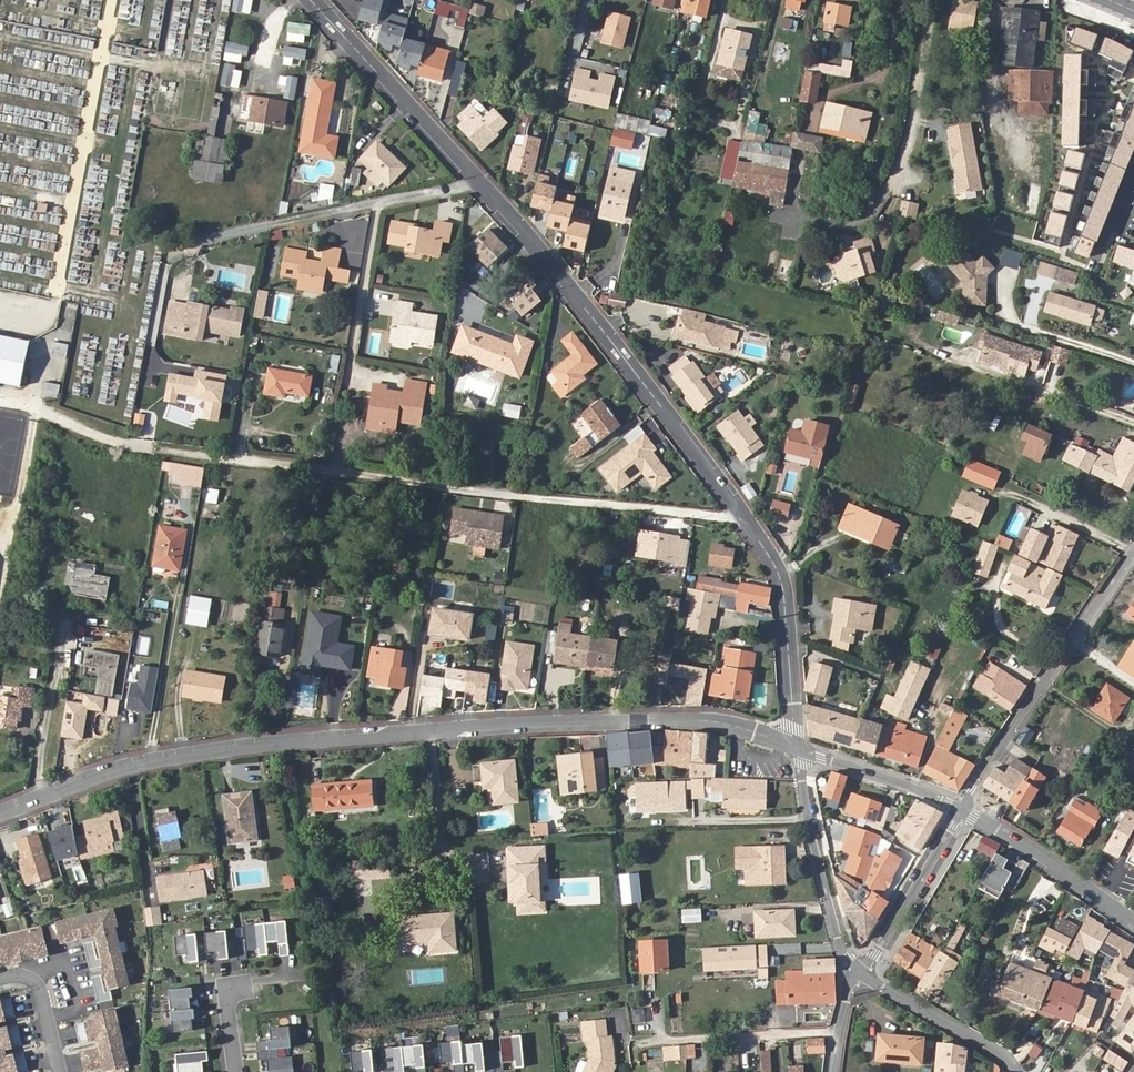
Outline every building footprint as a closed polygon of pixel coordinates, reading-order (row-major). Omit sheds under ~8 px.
[(139,22),(143,0),(122,0),(119,19),(139,22)] [(358,20),(376,25),(383,0),(363,0),(358,20)] [(682,0),(655,0),(654,6),(679,12),(682,0)] [(679,12),(706,19),(710,0),(682,0),(679,12)] [(804,2),(805,0),(787,0),(785,9),(797,11),(800,1),(804,2)] [(961,29),(972,31),(976,3),(954,0),(950,32),(961,34),(961,29)] [(472,3),(470,15),(485,17),(487,5),(472,3)] [(824,22),(848,26),(851,8),(827,4),(824,22)] [(457,27),(464,29),(468,15),(469,10),(451,5),(450,10),(460,13),(457,27)] [(1000,64),(1031,68),(1034,39),(1043,40),(1045,24),(1036,23),(1038,13),(1006,9),(1000,64)] [(408,18),(386,12),(378,41),(400,47),(402,37),(408,18)] [(610,14),(602,44),(622,48),(630,18),(610,14)] [(778,30),(789,33),(791,23),(780,21),(778,30)] [(1066,44),(1103,56),(1112,61),(1109,67),(1123,74),(1127,66),(1133,70),(1133,54),(1109,42),(1066,27),(1066,44)] [(58,43),(61,36),(49,31),(46,37),(58,43)] [(750,36),(726,31),(716,75),(739,81),(750,36)] [(426,44),(402,37),(400,47),(396,61),(419,67),(425,46),(426,44)] [(419,67),(417,75),(442,82),(450,53),(425,46),(419,67)] [(1066,55),(1063,147),(1079,148),(1079,146),(1086,146),(1086,136),(1079,135),(1080,117),(1087,117),(1087,102),(1080,101),(1081,86),(1088,87),(1088,71),(1081,71),(1082,56),(1066,55)] [(853,79),(855,63),(843,61),(842,68),(821,64),(819,74),(820,74),(853,79)] [(448,94),(454,96),(461,72),(462,72),(465,64),(457,62),(448,94)] [(598,85),(586,82),(588,73),(576,70),(570,98),(607,106),(613,78),(600,76),(598,85)] [(461,72),(454,96),(456,96),(462,72),(461,72)] [(819,74),(806,72),(801,101),(814,103),(820,74),(819,74)] [(1010,100),(1021,100),(1038,101),(1038,91),(1019,90),(1020,73),(1010,72),(1010,100)] [(1038,101),(1021,100),(1021,114),(1046,115),(1046,101),(1051,101),(1051,73),(1020,73),(1019,90),(1038,91),(1038,101)] [(312,86),(300,151),(334,157),(338,138),(326,135),(334,90),(335,83),(314,79),(312,86)] [(62,94),(61,103),(77,105),(79,89),(68,88),(68,94),(62,94)] [(196,159),(224,165),(228,140),(213,137),(221,96),(209,94),(196,159)] [(286,103),(243,96),(239,119),(282,127),(286,103)] [(1133,146),(1133,101),(1132,107),(1118,102),(1112,116),(1126,122),(1121,136),(1107,130),(1101,144),(1115,150),(1075,251),(1090,257),(1133,146)] [(821,126),(865,137),(868,137),(873,115),(826,104),(821,126)] [(506,124),(494,111),(483,120),(470,106),(459,116),(464,121),(460,126),(482,149),(498,136),(496,133),(506,124)] [(751,106),(743,140),(763,144),(767,126),(758,124),(761,108),(751,106)] [(629,117),(617,114),(614,128),(625,131),(629,117)] [(529,118),(520,116),(509,169),(531,173),(538,140),(523,137),(525,123),(528,124),(529,118)] [(652,122),(640,119),(637,133),(648,136),(652,122)] [(663,125),(652,122),(648,136),(650,136),(659,138),(663,125)] [(969,125),(951,129),(953,139),(951,140),(957,168),(959,168),(959,175),(957,175),(960,193),(982,189),(969,125)] [(864,142),(865,137),(821,126),(819,132),(864,142)] [(613,130),(610,145),(632,150),(636,133),(625,131),(614,128),(613,130)] [(792,141),(794,132),(786,130),(785,140),(792,141)] [(795,133),(793,149),(823,152),(825,136),(795,133)] [(730,151),(737,153),(740,141),(733,139),(730,151)] [(763,144),(743,140),(734,181),(746,183),(778,187),(784,188),(791,148),(782,147),(763,144)] [(390,183),(404,167),(378,142),(363,157),(390,183)] [(1085,154),(1070,150),(1044,243),(1060,248),(1085,154)] [(361,169),(353,167),(349,185),(358,186),(361,169)] [(537,176),(530,207),(551,211),(554,197),(558,181),(537,176)] [(632,182),(610,177),(601,213),(623,219),(632,182)] [(778,187),(746,183),(745,191),(777,196),(778,187)] [(333,188),(322,186),(321,195),(328,196),(328,194),(332,194),(333,188)] [(551,211),(547,227),(568,232),(575,202),(554,197),(551,211)] [(918,205),(903,201),(900,216),(916,219),(918,205)] [(37,211),(47,212),(48,204),(38,203),(37,211)] [(1037,210),(1027,207),(1023,215),(1034,218),(1037,210)] [(734,227),(736,210),(727,209),(725,226),(734,227)] [(434,242),(441,243),(448,244),(451,221),(435,219),(433,233),(415,230),(411,229),(412,226),(395,223),(391,244),(408,247),(408,251),(432,255),(434,242)] [(487,266),(505,250),(487,229),(468,246),(487,266)] [(857,248),(847,251),(838,254),(847,280),(875,270),(869,252),(873,251),(869,236),(854,241),(855,243),(857,248)] [(1115,239),(1114,245),(1130,248),(1131,241),(1115,239)] [(439,256),(441,243),(434,242),(432,255),(439,256)] [(845,246),(847,251),(857,248),(855,243),(845,246)] [(1119,246),(1114,260),(1133,267),(1133,251),(1119,246)] [(300,277),(298,288),(319,291),(322,277),(346,281),(348,270),(337,268),(340,250),(324,247),(320,264),(305,261),(306,253),(286,249),(280,274),(300,277)] [(947,267),(965,283),(963,303),(987,305),(989,275),(996,266),(983,256),(977,263),(963,251),(947,267)] [(847,280),(838,254),(833,263),(836,272),(847,280)] [(104,273),(122,275),(124,258),(106,256),(104,273)] [(792,268),(782,266),(779,279),(789,281),(792,268)] [(1076,286),(1079,275),(1059,268),(1055,279),(1076,286)] [(278,284),(298,288),(300,277),(280,274),(278,284)] [(530,274),(499,300),(519,323),(545,301),(536,290),(541,287),(530,274)] [(614,294),(615,290),(613,289),(609,304),(625,308),(628,297),(614,294)] [(259,290),(255,318),(265,320),(269,291),(259,290)] [(202,339),(203,330),(238,336),(243,309),(232,306),(231,310),(199,305),(201,296),(198,292),(194,291),(191,294),(189,305),(186,320),(168,317),(165,333),(183,336),(202,339)] [(1088,325),(1094,307),(1051,294),(1045,312),(1088,325)] [(398,300),(393,334),(411,337),(411,338),(433,342),(437,315),(412,310),(413,302),(398,300)] [(168,317),(186,320),(189,305),(171,302),(168,317)] [(897,317),(897,303),(881,302),(880,316),(897,317)] [(1099,308),(1095,320),(1102,322),(1106,311),(1099,308)] [(937,321),(957,324),(959,315),(938,312),(937,321)] [(718,347),(722,328),(680,318),(675,336),(718,347)] [(453,352),(520,377),(532,342),(517,336),(514,345),(463,326),(453,352)] [(1025,345),(972,329),(965,351),(984,357),(988,356),(991,357),(990,362),(989,364),(1006,369),(1010,359),(1019,362),(1025,345)] [(411,337),(393,334),(392,339),(410,342),(411,338),(411,337)] [(19,386),(29,342),(0,336),(0,382),(19,386)] [(560,383),(568,394),(584,381),(582,377),(596,366),(574,336),(563,343),(574,358),(552,374),(560,383)] [(97,340),(80,339),(77,367),(95,369),(97,350),(96,350),(97,340)] [(110,339),(109,359),(124,360),(124,340),(110,339)] [(779,363),(790,364),(793,340),(782,339),(779,363)] [(1069,350),(1054,346),(1050,360),(1065,364),(1069,350)] [(984,357),(965,351),(964,354),(990,362),(991,357),(988,356),(984,357)] [(332,354),(330,372),(340,373),(341,355),(332,354)] [(686,397),(698,414),(702,411),(720,397),(694,362),(672,378),(677,385),(679,384),(688,396),(686,397)] [(285,396),(286,391),(308,396),(312,377),(270,369),(266,392),(285,396)] [(370,420),(396,425),(396,419),(419,422),(425,382),(408,380),(405,393),(386,390),(387,385),(376,383),(370,420)] [(560,399),(568,394),(560,383),(553,388),(560,399)] [(88,398),(89,387),(73,385),(72,397),(88,398)] [(848,386),(844,397),(851,399),(855,389),(848,386)] [(466,407),(478,410),(481,400),(469,396),(466,407)] [(843,402),(840,408),(847,411),(849,404),(843,402)] [(506,403),(503,415),(520,418),(523,407),(506,403)] [(581,417),(593,433),(570,450),(577,460),(619,429),(601,403),(581,417)] [(732,438),(730,439),(739,452),(737,453),(743,461),(762,447),(736,413),(721,424),(732,438)] [(395,431),(396,425),(370,420),(368,427),(395,431)] [(829,424),(812,420),(808,433),(790,429),(785,452),(819,461),(829,424)] [(728,441),(730,439),(732,438),(721,424),(718,427),(728,441)] [(1051,436),(1028,426),(1022,440),(1027,443),(1022,454),(1033,459),(1039,462),(1051,436)] [(649,479),(649,484),(655,491),(670,480),(657,463),(652,466),(646,458),(651,455),(655,452),(645,438),(600,471),(616,494),(642,474),(645,473),(649,479)] [(1133,480),(1133,443),(1124,438),(1113,457),(1100,452),(1098,457),(1112,464),(1111,467),(1133,480)] [(1133,482),(1133,480),(1111,467),(1112,464),(1098,457),(1091,454),(1087,452),(1070,445),(1063,460),(1129,491),(1133,482)] [(652,466),(657,463),(651,455),(646,458),(652,466)] [(970,461),(964,477),(992,489),(999,473),(970,461)] [(180,483),(202,487),(205,469),(171,463),(169,475),(181,477),(180,483)] [(766,473),(777,476),(779,466),(768,463),(766,473)] [(1029,482),(1011,475),(1008,482),(1025,490),(1027,487),(1031,489),(1032,485),(1028,483),(1029,482)] [(750,483),(741,488),(749,501),(758,496),(750,483)] [(861,496),(841,489),(836,505),(845,509),(853,512),(846,532),(868,541),(870,537),(888,545),(895,525),(856,509),(861,496)] [(216,502),(217,491),(210,490),(207,501),(216,502)] [(968,498),(970,495),(962,492),(951,516),(975,526),(986,502),(975,497),(973,501),(968,498)] [(789,517),(793,505),(775,499),(771,511),(789,517)] [(879,516),(883,504),(875,501),(871,513),(879,516)] [(475,507),(456,504),(452,527),(469,529),(467,539),(500,545),(505,511),(487,509),(484,511),(477,509),(475,507)] [(853,512),(845,509),(837,529),(846,532),(853,512)] [(1031,530),(1019,555),(1037,563),(1038,561),(1061,572),(1078,536),(1053,524),(1047,537),(1031,530)] [(186,530),(160,527),(153,565),(179,570),(186,530)] [(674,562),(678,538),(641,532),(638,555),(674,562)] [(887,548),(888,545),(870,537),(868,541),(887,548)] [(984,541),(973,571),(987,576),(998,547),(984,541)] [(713,543),(711,559),(719,560),(719,564),(731,566),(734,549),(721,547),(722,545),(713,543)] [(946,567),(952,570),(956,561),(950,558),(946,567)] [(1045,608),(1061,575),(1046,568),(1045,570),(1015,558),(1009,571),(1013,573),(1005,589),(1045,608)] [(886,559),(884,567),(903,573),(905,564),(886,559)] [(392,579),(403,580),(405,564),(394,563),(392,579)] [(73,590),(72,593),(105,599),(109,578),(93,575),(94,568),(77,565),(76,567),(68,566),(64,588),(73,590)] [(495,583),(506,584),(507,572),(496,571),(495,583)] [(736,596),(739,585),(709,579),(709,576),(700,574),(698,588),(707,590),(736,596)] [(770,588),(739,582),(739,585),(736,596),(736,598),(736,599),(739,600),(766,605),(765,609),(771,610),(771,606),(767,605),(770,588)] [(599,589),(600,585),(591,584),(589,594),(598,595),(599,589)] [(616,591),(599,589),(598,595),(598,596),(615,599),(616,591)] [(711,616),(713,603),(717,604),(719,594),(696,590),(694,598),(687,629),(707,634),(711,616)] [(278,656),(284,625),(280,625),(283,610),(280,609),(282,594),(267,592),(265,607),(257,652),(278,656)] [(598,595),(589,594),(584,593),(582,602),(581,611),(595,613),(598,596),(598,595)] [(679,610),(681,597),(668,595),(666,608),(679,610)] [(191,597),(186,622),(206,626),(210,601),(191,597)] [(736,599),(734,611),(744,613),(745,606),(739,605),(739,600),(736,599)] [(830,638),(851,641),(854,627),(870,630),(874,606),(834,599),(832,612),(835,612),(830,638)] [(959,611),(964,613),(967,604),(963,602),(959,611)] [(514,624),(515,607),(503,606),(501,623),(514,624)] [(467,639),(472,615),(434,609),(430,633),(467,639)] [(312,612),(302,672),(318,675),(320,664),(350,669),(354,646),(336,643),(341,617),(312,612)] [(107,630),(108,622),(87,619),(86,628),(107,630)] [(553,662),(587,667),(592,637),(570,633),(571,625),(561,623),(559,632),(558,632),(553,662)] [(936,642),(923,635),(920,640),(916,650),(920,652),(934,658),(936,659),(940,650),(933,647),(936,642)] [(592,637),(587,667),(614,671),(618,641),(592,637)] [(507,642),(500,689),(509,690),(510,687),(515,687),(527,689),(534,646),(507,642)] [(1133,677),(1133,643),(1118,666),(1133,677)] [(403,687),(406,668),(399,667),(401,652),(371,647),(367,675),(375,677),(374,683),(403,687)] [(723,653),(726,654),(722,675),(709,673),(706,693),(747,700),(755,654),(724,648),(723,653)] [(920,652),(916,650),(910,661),(929,670),(934,658),(920,652)] [(85,665),(100,667),(97,692),(111,694),(117,656),(87,651),(85,665)] [(907,659),(896,654),(891,664),(902,669),(907,659)] [(876,665),(881,667),(884,661),(879,659),(876,665)] [(910,661),(887,711),(906,719),(929,670),(910,661)] [(692,672),(693,666),(671,662),(670,669),(692,672)] [(812,662),(804,690),(823,696),(831,668),(812,662)] [(152,713),(159,667),(141,664),(138,684),(131,682),(126,709),(152,713)] [(1025,687),(1000,670),(996,667),(994,665),(986,676),(982,673),(973,686),(1010,710),(1025,687)] [(701,705),(702,701),(707,673),(708,669),(693,666),(692,672),(687,695),(692,696),(691,703),(701,705)] [(445,679),(442,696),(455,698),(456,689),(466,691),(469,672),(447,668),(445,679)] [(187,671),(183,696),(220,702),(224,677),(187,671)] [(491,675),(469,672),(466,691),(475,692),(474,701),(486,703),(491,675)] [(893,690),(899,678),(888,673),(882,686),(893,690)] [(445,679),(423,675),(420,694),(430,696),(428,704),(441,706),(442,696),(445,679)] [(957,675),(954,681),(964,685),(967,680),(957,675)] [(964,685),(954,681),(933,718),(944,724),(964,685)] [(311,709),(316,686),(301,683),(296,705),(311,709)] [(1092,708),(1113,721),(1127,698),(1107,686),(1092,708)] [(34,690),(13,687),(11,699),(0,697),(0,727),(15,729),(17,720),(21,721),(23,705),(31,706),(34,690)] [(807,734),(853,748),(861,720),(805,705),(807,734)] [(954,709),(935,744),(936,745),(946,751),(961,724),(960,723),(964,714),(954,709)] [(980,728),(983,724),(969,716),(966,721),(980,728)] [(853,748),(874,754),(882,726),(861,720),(853,748)] [(882,726),(874,754),(918,766),(926,736),(903,730),(896,728),(895,729),(882,726)] [(1034,732),(1025,727),(1015,741),(1024,747),(1034,732)] [(705,766),(709,735),(692,732),(692,734),(665,732),(663,749),(662,762),(690,765),(690,768),(689,780),(690,780),(700,779),(701,765),(705,766)] [(627,737),(627,735),(611,737),(611,740),(605,740),(608,766),(630,765),(627,737)] [(642,735),(627,737),(630,765),(652,765),(649,737),(642,738),(642,735)] [(936,745),(934,749),(949,756),(951,753),(946,751),(936,745)] [(662,762),(663,749),(655,748),(653,765),(690,768),(690,765),(662,762)] [(921,772),(957,791),(974,765),(951,753),(949,756),(934,749),(921,772)] [(581,760),(559,763),(562,794),(596,790),(592,754),(581,756),(581,760)] [(1133,776),(1133,758),(1129,755),(1123,765),(1129,769),(1128,772),(1133,776)] [(983,786),(1010,802),(1031,769),(1015,760),(1006,773),(995,767),(983,786)] [(482,765),(484,783),(492,782),(493,788),(495,805),(518,802),(514,762),(482,765)] [(1031,769),(1010,802),(1024,811),(1045,778),(1031,769)] [(845,778),(833,774),(824,798),(837,803),(845,778)] [(700,779),(690,780),(692,796),(703,795),(702,779),(700,779)] [(312,787),(314,811),(373,806),(370,782),(312,787)] [(722,809),(739,809),(739,782),(711,782),(710,793),(721,793),(722,809)] [(739,782),(739,809),(765,809),(766,783),(739,782)] [(636,787),(637,813),(683,810),(682,785),(636,787)] [(250,794),(223,797),(229,845),(256,841),(250,794)] [(886,821),(889,811),(879,808),(880,805),(854,795),(847,813),(873,823),(872,827),(882,831),(882,830),(886,821)] [(1066,808),(1070,811),(1076,801),(1084,806),(1087,803),(1076,797),(1073,797),(1066,808)] [(1076,801),(1070,811),(1057,831),(1080,846),(1100,815),(1097,814),(1099,810),(1087,803),(1084,806),(1076,801)] [(942,813),(918,802),(908,818),(908,819),(919,826),(920,825),(932,832),(938,821),(942,813)] [(899,810),(891,807),(889,811),(886,821),(894,824),(897,817),(899,810)] [(90,837),(122,829),(121,826),(117,809),(104,812),(105,818),(106,822),(100,823),(99,819),(98,815),(85,818),(89,834),(90,837)] [(157,813),(158,819),(162,842),(160,842),(162,852),(180,849),(178,839),(180,838),(176,813),(168,815),(167,811),(157,813)] [(162,842),(158,819),(152,820),(156,843),(160,842),(162,842)] [(919,826),(908,819),(906,822),(898,835),(921,850),(931,833),(932,832),(920,825),(919,826)] [(74,827),(48,835),(56,862),(79,855),(74,827)] [(548,827),(532,827),(532,833),(541,832),(541,838),(550,838),(548,827)] [(880,836),(851,827),(844,847),(852,849),(850,855),(845,875),(865,881),(880,836)] [(123,834),(122,829),(90,837),(91,842),(81,845),(84,855),(105,849),(104,844),(104,839),(109,838),(123,834)] [(879,838),(875,857),(870,874),(861,888),(870,894),(861,909),(876,919),(886,903),(878,898),(885,887),(889,880),(900,861),(887,852),(891,845),(895,838),(882,830),(882,831),(880,836),(879,838)] [(18,851),(19,855),(39,850),(38,846),(35,837),(16,843),(18,851)] [(999,847),(984,838),(977,850),(993,858),(995,855),(999,847)] [(852,849),(844,847),(842,853),(850,855),(852,849)] [(783,884),(783,849),(748,850),(749,868),(742,868),(742,885),(783,884)] [(39,850),(19,855),(22,862),(17,864),(18,869),(23,868),(25,874),(28,885),(48,879),(39,850)] [(543,850),(507,852),(508,871),(510,870),(511,883),(514,883),(515,903),(515,906),(518,906),(539,904),(537,881),(537,869),(544,869),(543,850)] [(995,855),(993,858),(979,883),(1001,895),(1011,875),(1017,866),(995,855)] [(1029,865),(1020,859),(1017,866),(1011,875),(1019,880),(1029,865)] [(202,873),(157,878),(159,900),(204,895),(202,873)] [(23,886),(28,885),(25,874),(20,875),(23,886)] [(637,875),(619,876),(621,895),(623,912),(640,911),(637,875)] [(840,875),(837,879),(858,893),(861,889),(840,875)] [(866,941),(879,921),(876,919),(861,909),(870,894),(861,888),(861,889),(858,893),(837,879),(833,876),(839,896),(850,904),(844,913),(866,941)] [(283,881),(286,891),(296,888),(295,878),(283,881)] [(1001,895),(979,883),(976,889),(998,900),(1001,895)] [(6,917),(15,915),(12,902),(3,905),(6,917)] [(543,904),(539,904),(518,906),(518,915),(543,914),(543,904)] [(157,909),(143,911),(145,927),(159,925),(157,909)] [(50,927),(54,942),(63,940),(64,944),(98,936),(100,942),(86,945),(92,972),(106,968),(108,975),(94,979),(100,1005),(115,1001),(112,990),(130,986),(116,928),(119,927),(115,911),(50,927)] [(701,921),(700,911),(682,912),(682,922),(701,921)] [(755,925),(793,924),(792,912),(755,913),(755,925)] [(397,919),(399,945),(430,942),(430,948),(430,952),(455,950),(452,915),(397,919)] [(1067,930),(1070,925),(1060,920),(1048,946),(1063,953),(1073,933),(1067,930)] [(794,936),(793,924),(755,925),(756,938),(794,936)] [(284,925),(263,927),(265,946),(277,944),(286,943),(284,925)] [(1076,928),(1070,925),(1067,930),(1073,933),(1076,928)] [(265,946),(263,927),(242,930),(243,942),(234,943),(235,948),(244,947),(245,955),(256,954),(257,960),(267,959),(265,946)] [(49,956),(43,929),(0,939),(0,968),(49,956)] [(1118,938),(1109,932),(1105,940),(1114,945),(1118,938)] [(922,980),(939,952),(910,934),(892,961),(922,980)] [(235,948),(234,943),(226,944),(225,935),(204,937),(205,947),(205,952),(206,957),(217,955),(218,963),(228,962),(226,949),(235,948)] [(959,941),(952,937),(943,955),(939,952),(922,980),(919,985),(937,996),(957,964),(956,963),(960,955),(953,951),(959,941)] [(205,952),(205,947),(196,948),(196,939),(175,941),(177,959),(188,958),(189,967),(199,966),(197,953),(205,952)] [(1084,943),(1076,940),(1068,956),(1076,960),(1084,943)] [(641,973),(668,972),(666,942),(639,944),(641,973)] [(287,956),(286,943),(277,944),(278,957),(287,956)] [(753,946),(703,949),(704,971),(755,968),(753,946)] [(244,947),(235,948),(237,961),(246,960),(245,955),(244,947)] [(237,961),(235,948),(226,949),(228,962),(237,961)] [(207,964),(206,957),(205,952),(197,953),(199,966),(207,964)] [(788,1005),(835,1002),(833,960),(803,962),(804,972),(786,973),(786,984),(788,1005)] [(1061,999),(1055,1017),(1071,1023),(1072,1023),(1082,996),(1088,982),(1093,962),(1086,960),(1082,975),(1076,973),(1075,974),(1070,987),(1065,1001),(1061,999)] [(1093,960),(1093,962),(1088,982),(1099,986),(1106,964),(1093,960)] [(1047,969),(1048,965),(1037,961),(1033,973),(1010,964),(998,996),(1039,1011),(1051,980),(1053,975),(1054,972),(1047,969)] [(769,977),(769,967),(759,967),(758,977),(769,977)] [(1127,980),(1130,972),(1122,969),(1119,977),(1127,980)] [(1051,980),(1039,1011),(1055,1017),(1061,999),(1065,1001),(1070,987),(1057,983),(1051,980)] [(778,1006),(788,1005),(786,984),(777,985),(778,1006)] [(200,990),(189,991),(190,1001),(201,1000),(200,990)] [(168,994),(171,1015),(191,1013),(190,1001),(189,991),(168,994)] [(1082,996),(1072,1023),(1097,1033),(1108,1006),(1107,1006),(1099,1003),(1082,996)] [(1101,997),(1099,1003),(1107,1006),(1109,1001),(1101,997)] [(16,1017),(12,999),(0,1002),(0,1021),(16,1017)] [(644,1007),(632,1009),(635,1022),(647,1019),(644,1007)] [(124,1068),(129,1067),(116,1011),(94,1016),(95,1021),(77,1025),(81,1044),(100,1040),(102,1049),(83,1053),(88,1071),(106,1068),(107,1071),(125,1071),(124,1068)] [(191,1013),(192,1022),(203,1021),(202,1011),(191,1013)] [(191,1013),(171,1015),(173,1036),(193,1034),(192,1022),(191,1013)] [(587,1039),(592,1038),(593,1057),(586,1071),(608,1071),(610,1067),(611,1067),(614,1062),(615,1062),(612,1037),(608,1037),(607,1020),(586,1022),(587,1039)] [(25,1054),(6,1058),(4,1050),(23,1045),(19,1026),(0,1031),(0,1071),(30,1071),(25,1054)] [(270,1052),(277,1051),(290,1050),(287,1029),(268,1031),(269,1043),(270,1052)] [(462,1040),(441,1043),(443,1062),(454,1061),(454,1064),(464,1063),(464,1064),(477,1063),(477,1071),(487,1070),(486,1058),(494,1058),(495,1070),(504,1069),(504,1063),(515,1062),(516,1067),(525,1066),(522,1035),(501,1037),(503,1051),(494,1051),(485,1052),(485,1043),(462,1045),(462,1040)] [(908,1061),(920,1062),(922,1040),(879,1036),(877,1061),(908,1063),(908,1061)] [(823,1039),(807,1040),(807,1051),(814,1051),(814,1054),(824,1053),(823,1039)] [(258,1044),(259,1053),(270,1052),(269,1043),(258,1044)] [(346,1052),(348,1071),(359,1071),(360,1071),(400,1071),(399,1067),(410,1065),(411,1068),(421,1067),(418,1045),(397,1047),(377,1049),(378,1063),(369,1064),(367,1050),(346,1052)] [(967,1050),(952,1047),(938,1045),(935,1071),(965,1071),(967,1050)] [(693,1058),(693,1046),(673,1047),(675,1060),(686,1059),(693,1058)] [(675,1060),(673,1047),(660,1048),(664,1071),(670,1070),(670,1067),(687,1065),(686,1059),(675,1060)] [(697,1048),(697,1071),(708,1071),(708,1048),(697,1048)] [(1119,1057),(1109,1050),(1103,1058),(1121,1070),(1126,1064),(1118,1059),(1119,1057)] [(265,1062),(267,1071),(292,1071),(291,1059),(278,1060),(277,1051),(270,1052),(271,1061),(265,1062)] [(260,1062),(265,1062),(271,1061),(270,1052),(259,1053),(260,1062)] [(202,1065),(208,1064),(207,1054),(175,1057),(176,1071),(203,1071),(202,1065)] [(494,1058),(486,1058),(487,1070),(495,1070),(494,1058)] [(759,1062),(760,1071),(769,1071),(769,1062),(759,1062)] [(464,1064),(465,1071),(470,1071),(477,1071),(477,1063),(464,1064)]
